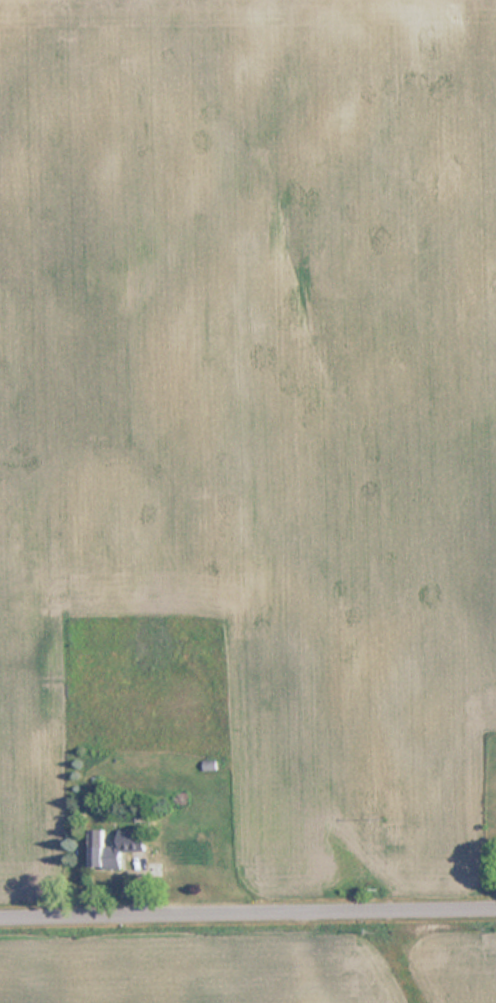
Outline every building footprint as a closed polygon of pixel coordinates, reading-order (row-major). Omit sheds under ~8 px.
[(137,828),(128,831),(131,842),(140,840),(137,828)] [(105,829),(89,829),(90,869),(121,869),(120,841),(105,841),(105,829)] [(158,863),(148,864),(149,877),(158,877),(158,863)]
